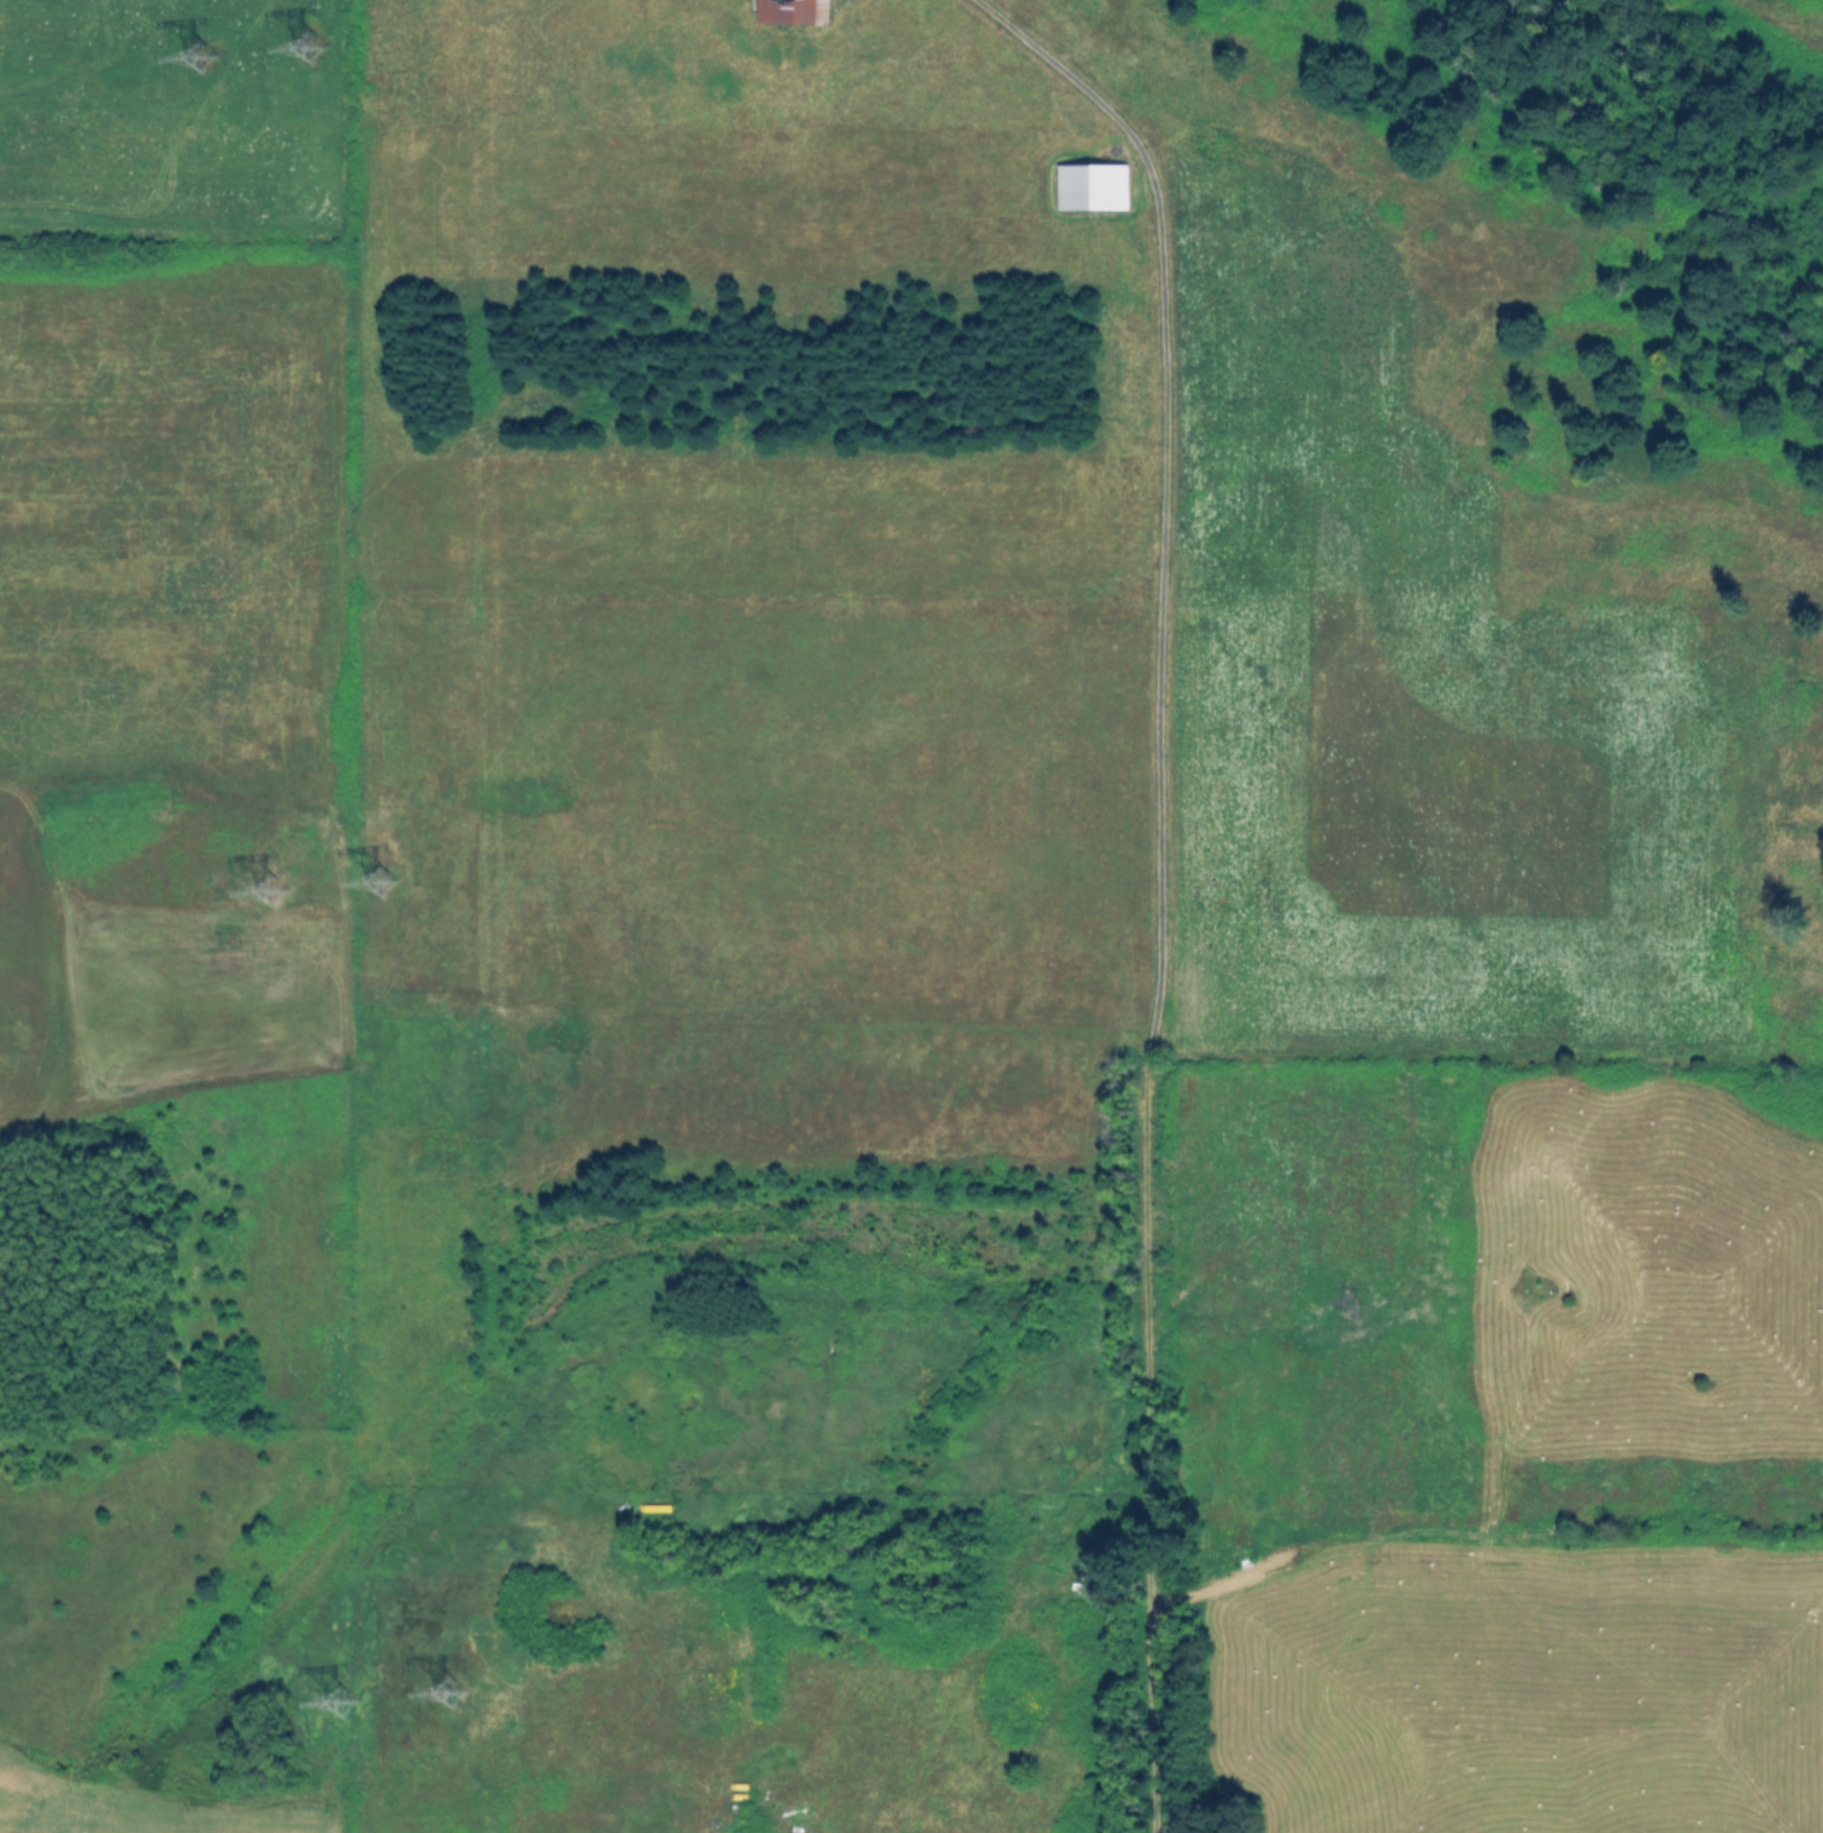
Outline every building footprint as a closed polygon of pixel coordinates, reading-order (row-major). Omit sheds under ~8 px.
[(754,22),(827,23),(827,0),(754,0),(754,22)] [(1057,209),(1127,208),(1126,163),(1056,164),(1057,209)]
